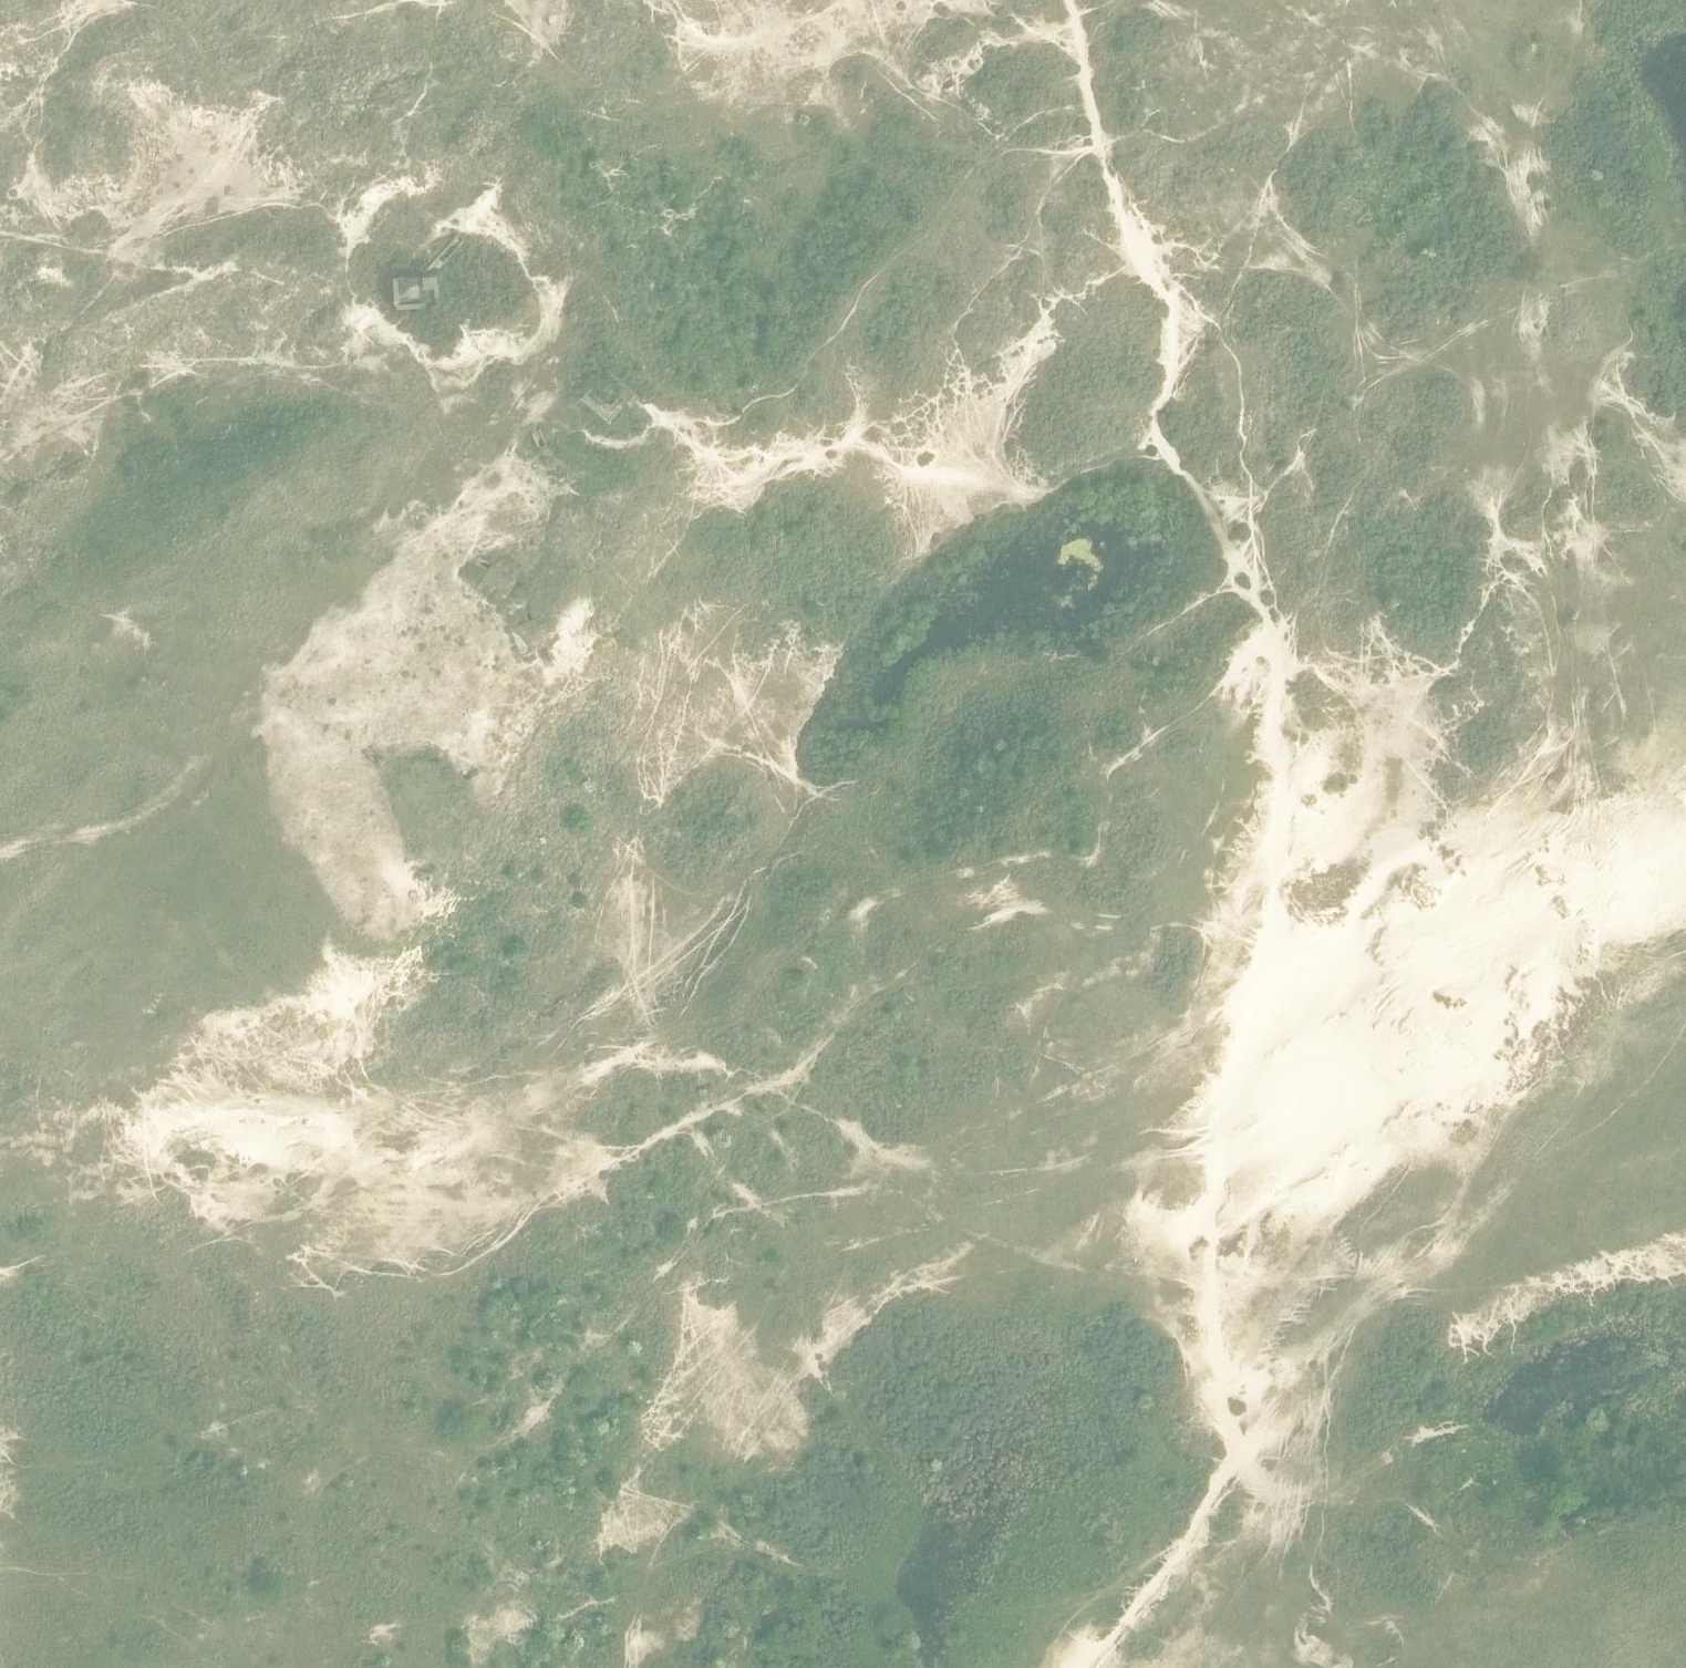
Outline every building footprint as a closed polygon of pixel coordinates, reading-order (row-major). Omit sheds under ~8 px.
[(413,287),(376,286),(375,311),(413,312),(413,287)] [(586,377),(569,394),(589,416),(607,399),(586,377)]
